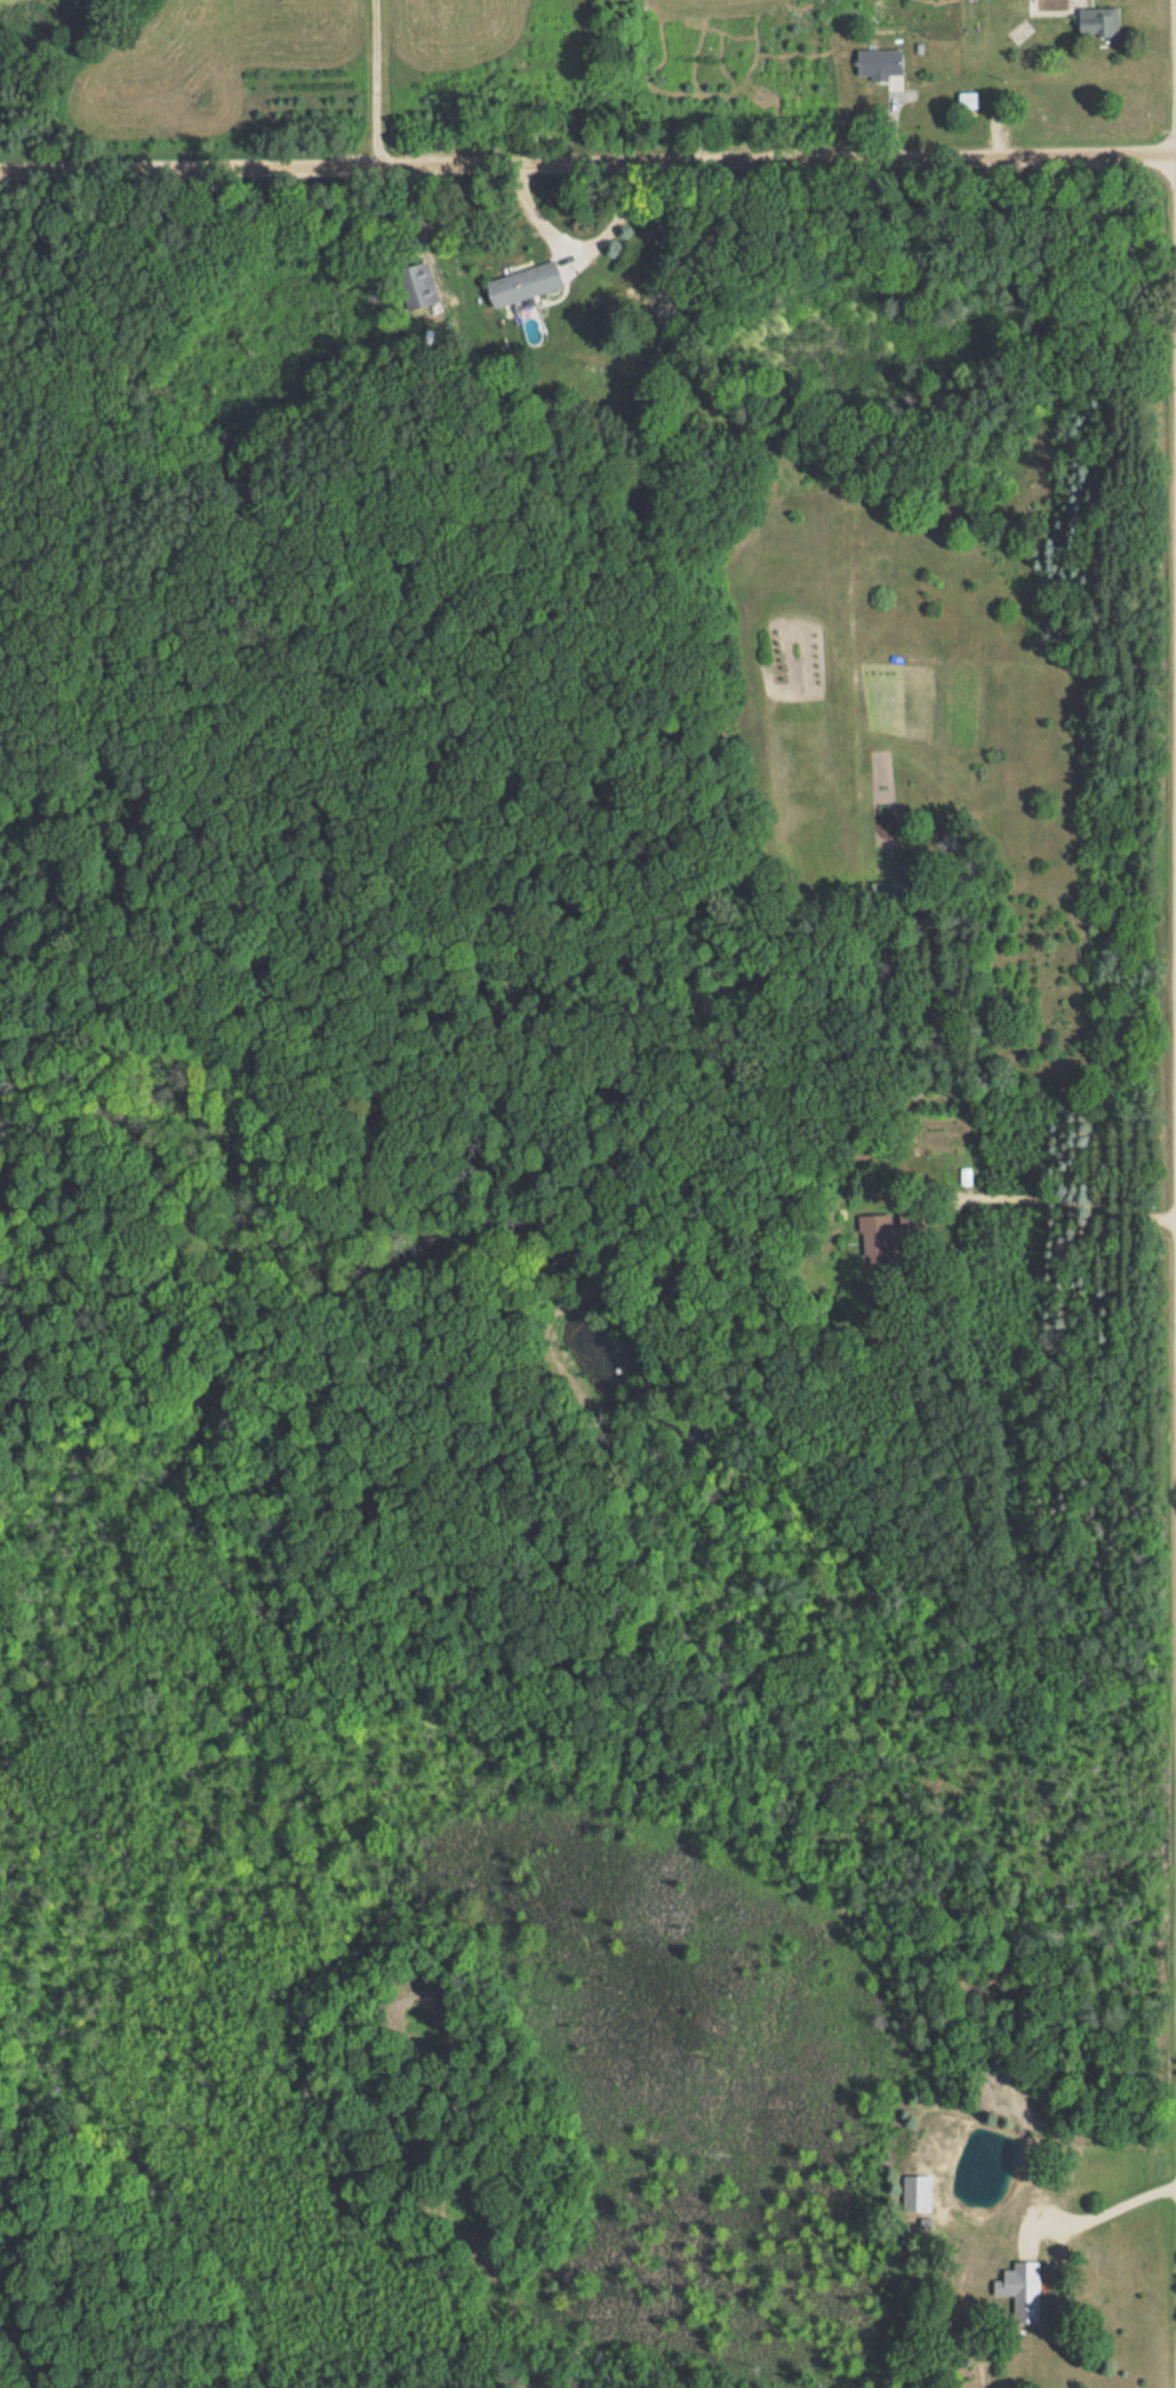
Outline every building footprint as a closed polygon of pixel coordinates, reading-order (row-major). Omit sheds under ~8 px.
[(1079,36),(1118,36),(1118,9),(1079,9),(1079,36)] [(902,77),(902,49),(857,50),(857,78),(902,77)] [(959,106),(974,110),(977,96),(962,93),(959,106)] [(563,285),(554,259),(485,283),(494,309),(563,285)] [(421,307),(440,300),(427,261),(408,267),(421,307)] [(863,1258),(896,1254),(890,1211),(858,1215),(863,1258)] [(903,2211),(929,2211),(929,2176),(903,2176),(903,2211)] [(1014,2305),(1039,2305),(1039,2268),(1004,2268),(1004,2280),(994,2280),(994,2296),(1014,2296),(1014,2305)]
